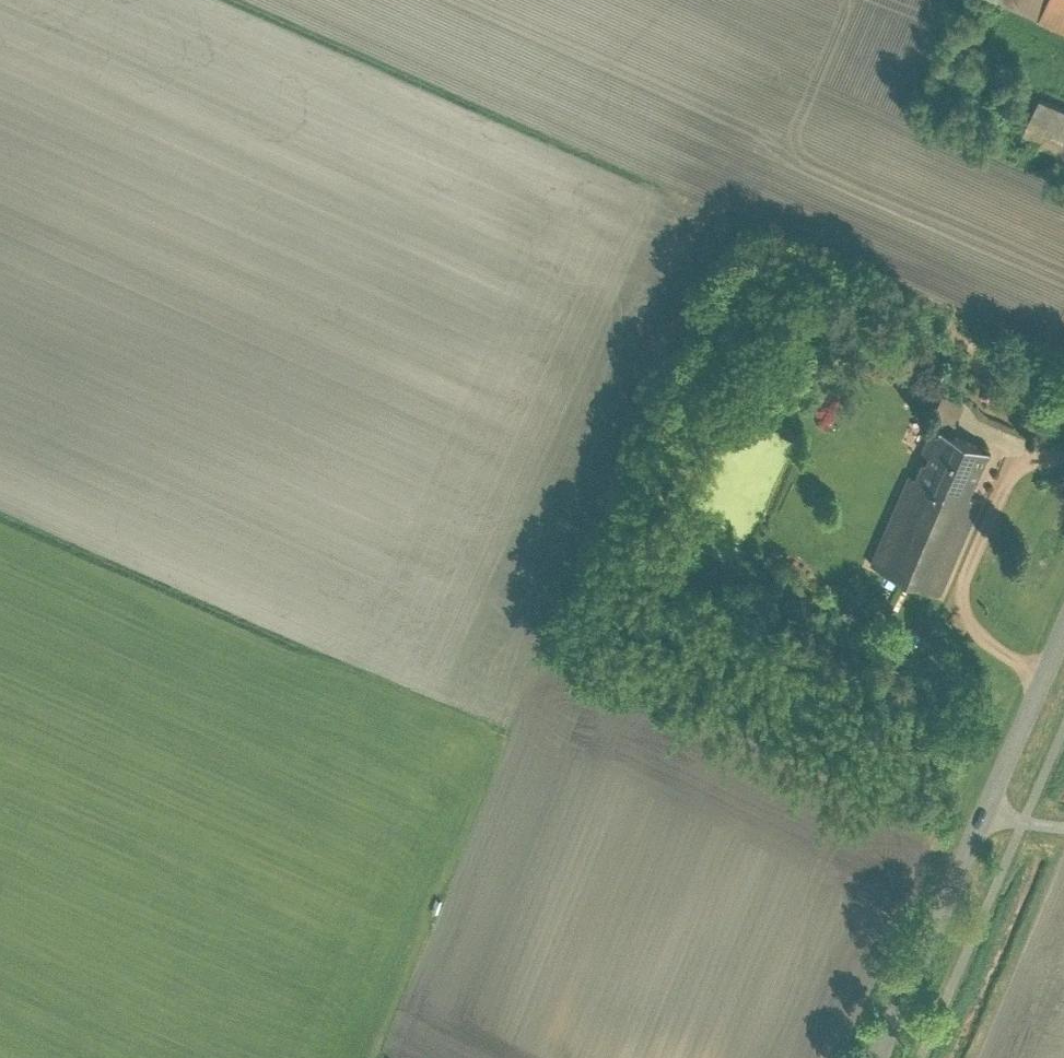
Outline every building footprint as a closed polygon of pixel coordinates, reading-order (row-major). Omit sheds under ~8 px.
[(1008,1),(1063,27),(1063,0),(1008,0),(1008,1)] [(1036,128),(1063,142),(1063,109),(1049,102),(1036,128)] [(955,419),(962,399),(942,391),(935,411),(955,419)] [(939,582),(979,494),(968,489),(985,450),(927,425),(918,447),(928,451),(920,469),(910,465),(872,552),(939,582)]
